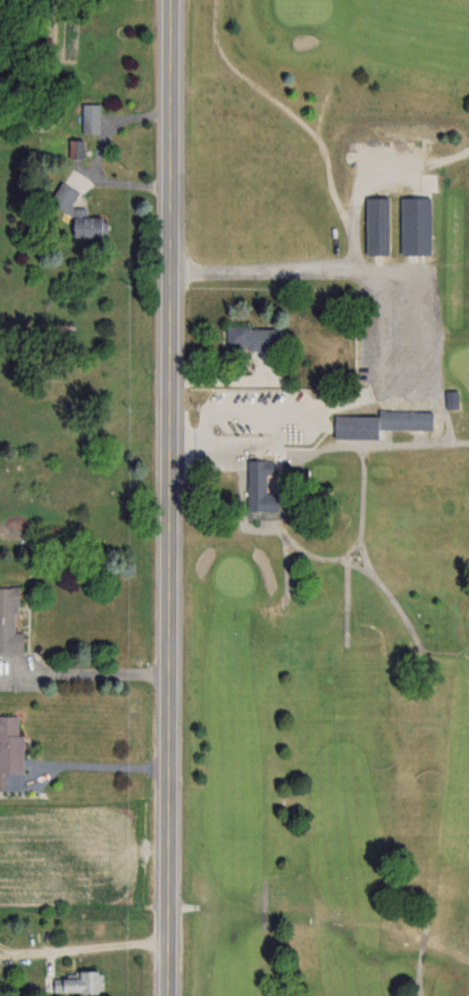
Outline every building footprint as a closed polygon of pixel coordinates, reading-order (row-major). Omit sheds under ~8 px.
[(80,133),(97,133),(97,103),(80,103),(80,133)] [(100,216),(83,216),(83,207),(72,207),(73,186),(53,186),(52,208),(69,209),(68,235),(100,236),(100,216)] [(399,253),(429,253),(429,196),(399,196),(399,253)] [(363,254),(386,254),(386,197),(363,197),(363,254)] [(224,348),(275,348),(275,325),(223,326),(224,348)] [(442,388),(455,387),(456,407),(444,407),(442,388)] [(329,413),(375,414),(376,408),(431,409),(431,427),(419,427),(387,426),(377,426),(378,437),(328,437),(329,413)] [(245,457),(270,458),(271,472),(264,471),(264,492),(276,492),(276,508),(244,507),(245,457)] [(21,652),(21,631),(12,631),(12,607),(17,607),(17,587),(0,586),(0,652),(21,652)] [(20,715),(0,715),(0,771),(20,771),(20,715)] [(96,971),(75,971),(75,974),(41,974),(41,993),(96,993),(96,971)]
